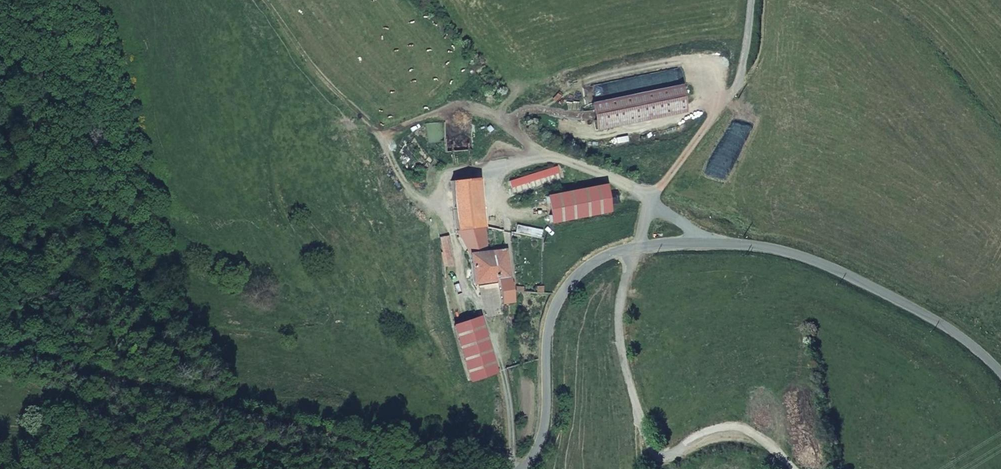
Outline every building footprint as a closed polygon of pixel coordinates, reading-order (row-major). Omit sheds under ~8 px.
[(690,76),(596,94),(600,113),(693,95),(690,76)] [(559,160),(508,175),(510,182),(561,167),(559,160)] [(482,220),(476,171),(449,175),(454,220),(455,226),(467,250),(471,278),(492,275),(487,245),(482,220)] [(554,217),(614,207),(610,181),(550,189),(554,217)] [(438,230),(447,229),(446,226),(445,219),(436,220),(438,230)] [(438,230),(441,257),(450,256),(447,229),(438,230)] [(506,242),(487,245),(492,275),(493,279),(498,279),(502,296),(515,293),(512,276),(506,242)] [(504,307),(502,296),(498,279),(493,279),(481,281),(488,310),(504,307)] [(466,373),(495,365),(481,312),(451,320),(466,373)]
